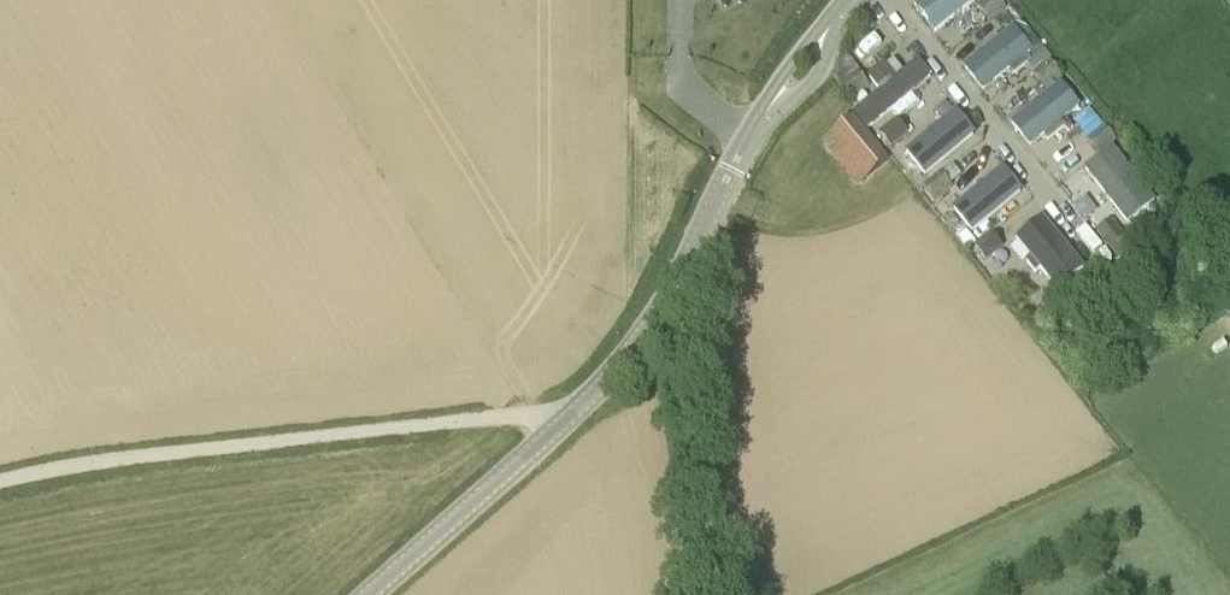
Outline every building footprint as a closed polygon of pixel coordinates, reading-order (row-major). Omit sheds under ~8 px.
[(974,29),(952,0),(925,0),(958,42),(974,29)] [(979,7),(989,20),(1006,6),(1000,0),(988,0),(979,7)] [(965,68),(986,92),(1037,48),(1015,23),(965,68)] [(860,99),(869,110),(915,71),(897,49),(865,76),(874,87),(860,99)] [(1050,61),(1033,74),(1044,87),(1060,74),(1050,61)] [(852,101),(869,87),(858,73),(841,87),(852,101)] [(1049,118),(1047,120),(1031,133),(1040,143),(1059,128),(1050,117),(1049,118)] [(854,119),(832,137),(866,178),(888,160),(854,119)] [(897,121),(880,135),(891,148),(908,134),(897,121)] [(923,182),(963,151),(981,137),(969,122),(912,168),(923,182)] [(1105,128),(1088,141),(1099,155),(1115,141),(1105,128)] [(1084,171),(1084,172),(1124,224),(1153,203),(1113,149),(1084,171)] [(939,203),(949,216),(1005,172),(988,150),(950,179),(957,189),(939,203)] [(941,173),(924,187),(935,200),(952,187),(941,173)] [(1083,254),(1048,214),(1020,228),(1003,257),(1031,293),(1083,254)] [(1097,232),(1111,250),(1124,239),(1110,222),(1097,232)] [(991,234),(974,248),(985,261),(1002,247),(991,234)]
